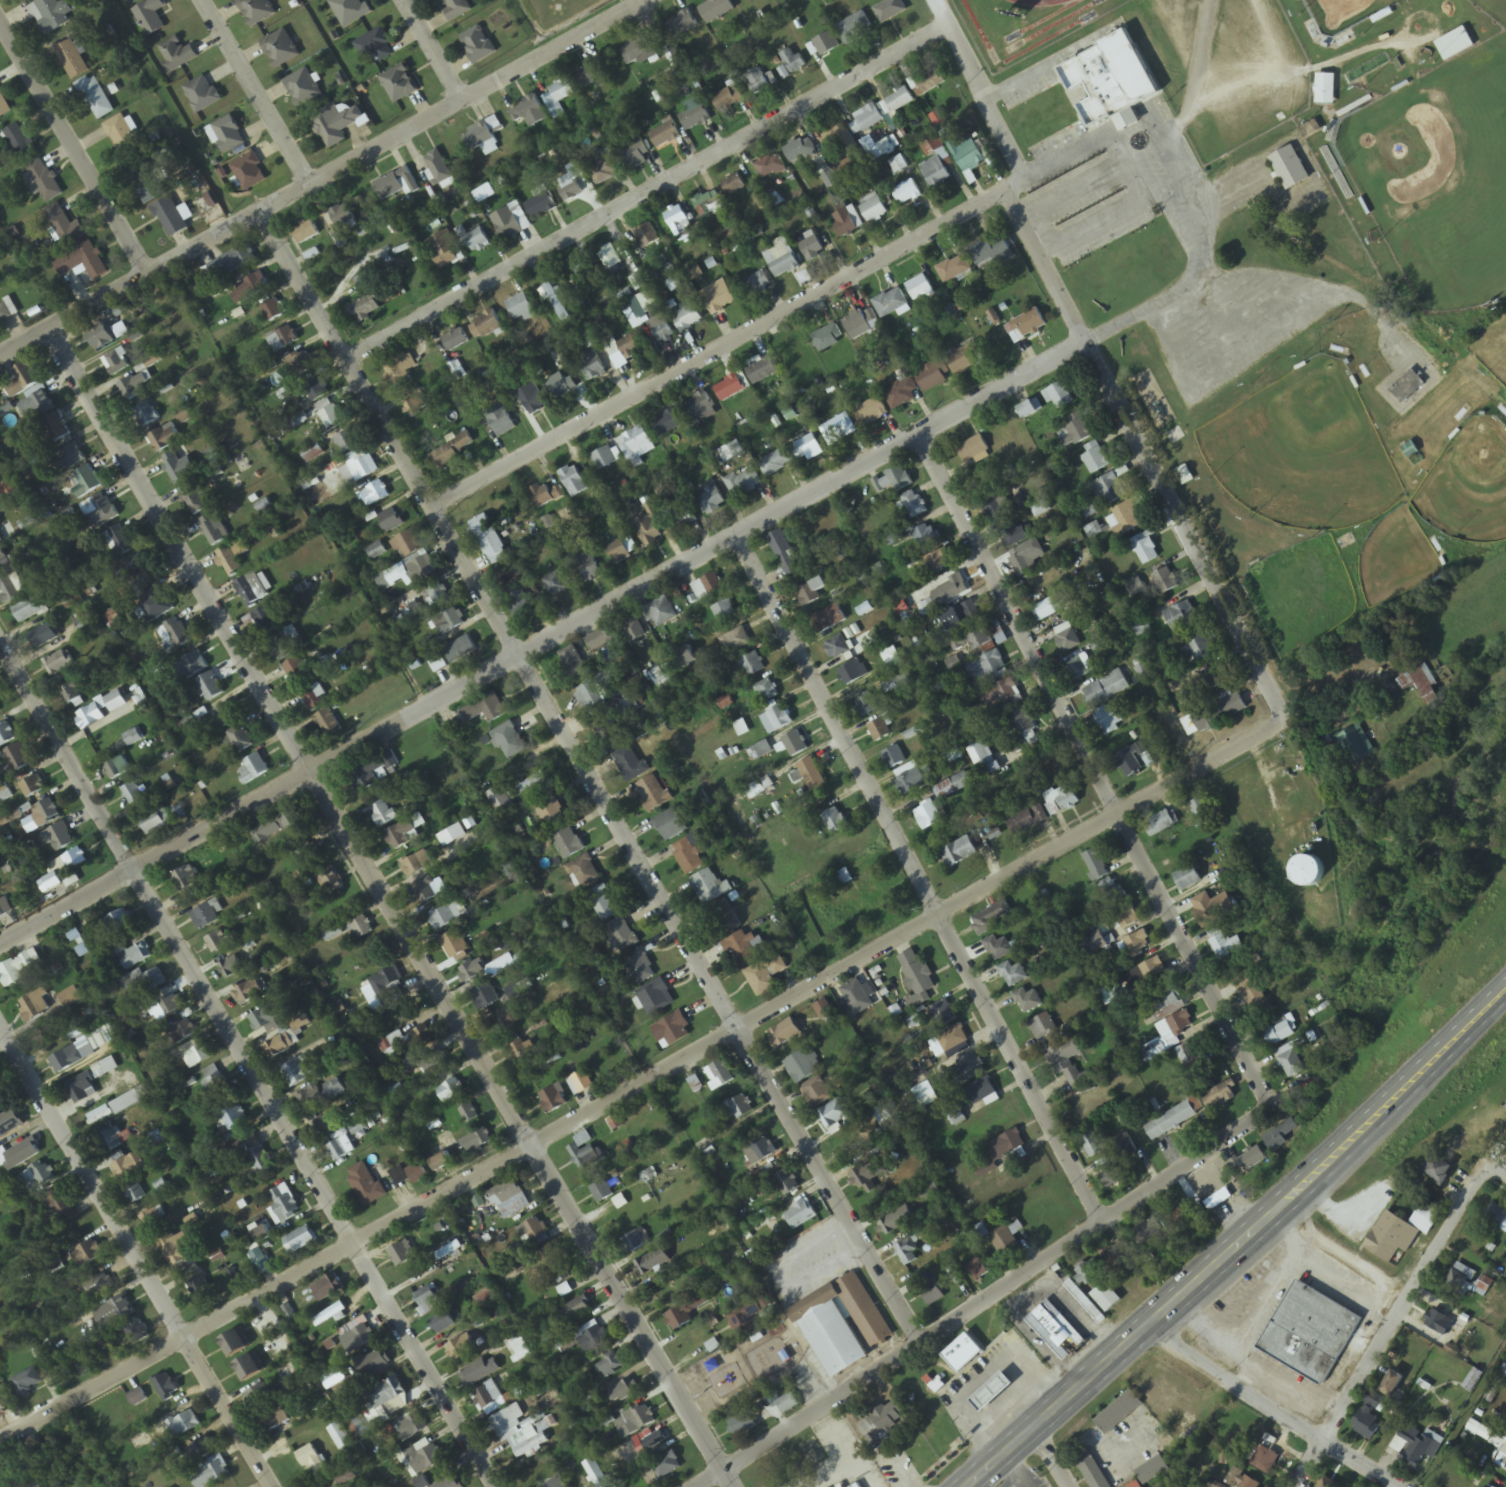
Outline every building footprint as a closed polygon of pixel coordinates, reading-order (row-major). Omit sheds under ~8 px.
[(66,16),(74,11),(67,0),(59,5),(56,0),(40,0),(28,8),(46,37),(70,22),(66,16)] [(147,37),(165,28),(157,13),(167,7),(163,0),(151,0),(132,10),(147,37)] [(250,27),(275,16),(267,0),(238,0),(250,27)] [(366,0),(331,0),(329,1),(344,29),(373,13),(366,0)] [(472,11),(466,0),(437,0),(451,23),(472,11)] [(730,0),(710,0),(698,7),(709,26),(736,9),(730,0)] [(882,24),(908,11),(902,0),(889,0),(874,8),(882,24)] [(666,22),(675,39),(698,26),(689,10),(666,22)] [(848,46),(875,30),(863,11),(836,26),(848,46)] [(460,37),(475,65),(496,53),(481,25),(460,37)] [(1475,46),(1464,27),(1434,43),(1445,62),(1475,46)] [(375,54),(380,62),(395,54),(382,28),(353,42),(363,61),(375,54)] [(1056,65),(1125,28),(1159,91),(1090,128),(1056,65)] [(261,41),(276,69),(300,57),(285,29),(261,41)] [(812,42),(821,58),(840,46),(831,31),(812,42)] [(656,51),(641,34),(620,52),(635,69),(656,51)] [(156,49),(172,74),(199,57),(191,45),(184,49),(177,36),(156,49)] [(53,51),(72,81),(90,71),(71,40),(53,51)] [(674,66),(683,60),(673,45),(664,50),(674,66)] [(799,54),(795,56),(791,49),(780,54),(791,75),(806,67),(799,54)] [(608,74),(597,59),(572,76),(582,92),(608,74)] [(419,91),(404,64),(379,77),(394,105),(419,91)] [(323,95),(307,68),(283,82),(299,109),(323,95)] [(745,74),(752,96),(769,90),(762,69),(745,74)] [(944,83),(936,69),(916,82),(925,95),(944,83)] [(114,113),(95,74),(76,84),(96,122),(114,113)] [(1335,74),(1316,74),(1316,104),(1335,104),(1335,74)] [(198,115),(222,101),(206,75),(182,89),(198,115)] [(545,98),(548,106),(575,98),(569,79),(548,85),(552,96),(545,98)] [(743,102),(737,86),(713,95),(720,112),(743,102)] [(914,102),(906,87),(886,98),(894,113),(914,102)] [(11,112),(0,94),(0,119),(11,112)] [(525,119),(529,128),(547,119),(536,96),(508,110),(515,124),(525,119)] [(685,105),(689,112),(680,117),(688,131),(711,119),(699,97),(685,105)] [(853,118),(864,133),(884,120),(874,104),(853,118)] [(342,130),(364,120),(357,106),(340,114),(336,106),(311,117),(326,151),(347,141),(342,130)] [(121,159),(140,149),(124,115),(104,124),(121,159)] [(211,126),(224,154),(246,144),(232,116),(211,126)] [(500,150),(488,122),(461,133),(469,152),(482,147),(486,156),(500,150)] [(657,150),(681,138),(673,122),(649,133),(657,150)] [(4,132),(20,162),(36,153),(20,123),(4,132)] [(824,136),(839,159),(857,146),(842,123),(824,136)] [(630,149),(622,153),(632,172),(648,164),(643,156),(648,153),(638,135),(626,142),(630,149)] [(784,150),(793,165),(816,151),(806,136),(784,150)] [(862,141),(872,162),(891,152),(886,141),(876,146),(872,136),(862,141)] [(920,146),(928,157),(942,146),(935,136),(920,146)] [(987,163),(971,136),(950,149),(965,175),(987,163)] [(1310,181),(1294,146),(1270,157),(1286,192),(1310,181)] [(452,176),(438,150),(423,157),(431,174),(428,176),(433,186),(452,176)] [(245,192),(268,180),(254,153),(231,165),(245,192)] [(595,160),(598,165),(589,171),(597,185),(618,173),(607,153),(595,160)] [(755,165),(764,181),(786,169),(777,153),(755,165)] [(934,189),(952,178),(938,155),(919,167),(934,189)] [(889,163),(895,174),(907,167),(901,156),(889,163)] [(46,204),(62,195),(42,158),(21,170),(36,196),(40,194),(46,204)] [(165,194),(149,167),(130,179),(146,206),(165,194)] [(404,191),(407,196),(419,190),(407,167),(373,184),(382,202),(404,191)] [(721,184),(729,197),(746,187),(738,174),(721,184)] [(558,183),(570,201),(581,193),(569,175),(558,183)] [(892,191),(900,206),(921,195),(913,180),(892,191)] [(533,193),(535,199),(526,204),(533,219),(556,209),(546,187),(533,193)] [(691,201),(704,221),(725,207),(713,188),(691,201)] [(889,213),(877,194),(858,206),(870,225),(889,213)] [(188,229),(171,197),(152,207),(168,239),(188,229)] [(340,234),(357,226),(346,203),(329,212),(340,234)] [(87,237),(79,221),(71,226),(59,204),(44,212),(64,249),(87,237)] [(664,213),(676,237),(692,229),(680,205),(664,213)] [(521,228),(507,207),(490,219),(504,240),(521,228)] [(859,229),(845,207),(829,217),(843,239),(859,229)] [(292,229),(298,245),(318,237),(313,222),(292,229)] [(641,244),(634,246),(636,252),(659,244),(652,223),(635,229),(641,244)] [(491,247),(482,228),(463,237),(472,256),(491,247)] [(441,271),(464,258),(447,230),(425,244),(441,271)] [(809,263),(826,253),(815,233),(798,243),(809,263)] [(980,272),(1012,257),(1002,235),(970,251),(980,272)] [(777,279),(800,267),(784,238),(761,250),(777,279)] [(108,275),(92,242),(53,261),(61,277),(85,266),(92,282),(108,275)] [(256,261),(247,244),(203,268),(212,285),(256,261)] [(610,276),(624,268),(612,245),(597,252),(610,276)] [(936,269),(944,285),(972,271),(964,254),(936,269)] [(574,269),(581,282),(596,274),(589,261),(574,269)] [(772,285),(763,271),(743,282),(751,296),(772,285)] [(229,287),(236,304),(270,290),(263,273),(229,287)] [(906,285),(915,303),(934,294),(925,275),(906,285)] [(736,304),(726,281),(700,292),(710,315),(736,304)] [(538,292),(545,302),(548,300),(563,321),(573,315),(556,290),(555,290),(550,283),(538,292)] [(909,305),(898,287),(872,303),(883,320),(909,305)] [(514,322),(524,318),(525,321),(536,317),(526,291),(505,299),(514,322)] [(347,310),(356,325),(381,311),(372,295),(347,310)] [(261,305),(266,322),(285,316),(280,299),(261,305)] [(14,319),(6,303),(0,305),(0,326),(14,319)] [(682,334),(704,320),(693,304),(672,318),(682,334)] [(856,341),(879,323),(866,307),(843,325),(856,341)] [(1012,343),(1047,329),(1039,310),(1004,324),(1012,343)] [(474,319),(482,337),(502,329),(494,311),(474,319)] [(676,338),(666,321),(652,330),(661,346),(676,338)] [(114,341),(104,323),(86,334),(96,352),(114,341)] [(811,337),(820,354),(845,341),(836,324),(811,337)] [(298,340),(289,326),(267,341),(277,355),(298,340)] [(442,338),(448,353),(469,343),(463,328),(442,338)] [(615,349),(621,354),(616,360),(624,367),(642,348),(628,335),(615,349)] [(924,392),(953,378),(953,377),(981,364),(972,346),(915,373),(924,392)] [(589,382),(606,373),(594,349),(576,358),(589,382)] [(113,377),(128,368),(118,350),(103,359),(113,377)] [(315,366),(303,350),(286,363),(298,378),(315,366)] [(411,380),(407,373),(417,368),(410,354),(383,368),(394,389),(411,380)] [(779,373),(770,357),(745,369),(753,386),(779,373)] [(18,379),(5,388),(13,400),(41,381),(27,361),(12,371),(18,379)] [(1388,392),(1402,406),(1425,383),(1411,369),(1388,392)] [(127,403),(145,394),(142,387),(150,382),(144,372),(118,386),(127,403)] [(713,387),(722,404),(746,391),(737,374),(713,387)] [(547,389),(554,403),(578,390),(571,376),(547,389)] [(303,388),(313,404),(329,393),(319,378),(303,388)] [(892,412),(920,398),(911,380),(883,393),(892,412)] [(1075,401),(1062,381),(1043,394),(1055,413),(1075,401)] [(518,415),(544,410),(539,386),(512,392),(518,415)] [(55,409),(44,390),(30,398),(41,417),(55,409)] [(683,404),(691,420),(715,410),(707,393),(683,404)] [(411,419),(428,411),(420,395),(403,404),(411,419)] [(888,417),(881,398),(853,409),(860,427),(888,417)] [(160,419),(150,401),(133,411),(142,429),(160,419)] [(1038,412),(1031,401),(1018,409),(1024,420),(1038,412)] [(516,428),(502,403),(484,413),(498,438),(516,428)] [(344,422),(336,406),(319,413),(327,430),(344,422)] [(658,437),(682,427),(675,410),(651,420),(658,437)] [(70,435),(59,413),(43,421),(54,443),(70,435)] [(831,448),(858,433),(847,413),(820,428),(831,448)] [(1058,433),(1067,451),(1094,437),(1083,415),(1074,419),(1077,423),(1058,433)] [(157,456),(182,442),(171,424),(147,438),(157,456)] [(334,440),(344,454),(358,444),(349,430),(334,440)] [(649,445),(646,430),(621,436),(629,469),(641,466),(636,448),(649,445)] [(427,457),(437,473),(460,460),(456,454),(474,444),(468,433),(427,457)] [(956,448),(966,466),(990,452),(980,435),(956,448)] [(791,445),(799,464),(823,454),(815,436),(791,445)] [(1093,476),(1111,465),(1096,441),(1078,452),(1093,476)] [(1421,456),(1412,442),(1402,448),(1411,463),(1421,456)] [(50,455),(58,473),(85,462),(77,444),(50,455)] [(620,461),(611,445),(590,457),(599,473),(620,461)] [(336,464),(349,487),(378,471),(365,447),(336,464)] [(758,464),(768,479),(794,463),(785,448),(758,464)] [(179,460),(175,452),(161,459),(176,485),(197,473),(187,456),(179,460)] [(589,491),(575,465),(559,473),(573,499),(589,491)] [(897,493),(913,486),(904,466),(886,473),(887,477),(876,482),(879,487),(881,486),(883,490),(893,485),(897,493)] [(102,485),(91,468),(69,482),(79,499),(102,485)] [(723,480),(735,501),(763,485),(754,469),(738,478),(735,473),(723,480)] [(1116,472),(1091,485),(1104,508),(1128,495),(1116,472)] [(368,508),(389,497),(381,482),(360,493),(368,508)] [(540,510),(555,499),(544,482),(528,492),(540,510)] [(193,517),(210,507),(197,483),(180,492),(193,517)] [(673,491),(678,496),(684,489),(680,485),(673,491)] [(727,504),(715,486),(696,500),(708,517),(727,504)] [(902,497),(911,520),(926,513),(917,491),(902,497)] [(119,516),(104,492),(80,507),(95,531),(119,516)] [(1004,521),(1004,501),(987,501),(987,521),(1004,521)] [(696,523),(689,503),(668,511),(676,531),(696,523)] [(377,517),(388,534),(404,524),(393,507),(377,517)] [(198,524),(214,548),(232,536),(216,512),(198,524)] [(470,522),(491,566),(509,558),(488,514),(470,522)] [(634,526),(647,549),(664,539),(651,516),(634,526)] [(922,549),(940,540),(931,523),(914,532),(922,549)] [(137,547),(122,524),(103,535),(118,559),(137,547)] [(1004,547),(1035,538),(1031,525),(1016,529),(1015,524),(999,528),(1004,547)] [(422,546),(410,529),(390,543),(402,560),(422,546)] [(782,566),(797,558),(781,529),(766,538),(782,566)] [(1161,559),(1150,533),(1131,540),(1142,566),(1161,559)] [(238,560),(249,552),(241,538),(216,554),(232,577),(244,569),(238,560)] [(1020,578),(1034,571),(1028,560),(1044,551),(1036,538),(1007,555),(1020,578)] [(616,566),(632,557),(622,540),(606,549),(616,566)] [(386,552),(381,543),(367,551),(373,560),(386,552)] [(7,573),(13,570),(2,548),(0,549),(0,593),(6,604),(20,597),(7,573)] [(926,556),(930,573),(953,567),(948,550),(926,556)] [(586,584),(602,574),(588,552),(572,562),(586,584)] [(385,576),(391,586),(404,579),(408,587),(437,571),(427,553),(385,576)] [(1179,587),(1168,568),(1153,577),(1163,596),(1179,587)] [(543,580),(553,599),(569,591),(559,572),(543,580)] [(236,583),(247,608),(269,598),(258,573),(236,583)] [(724,589),(715,573),(691,586),(699,602),(724,589)] [(796,593),(806,609),(821,599),(817,594),(829,586),(822,576),(796,593)] [(426,594),(435,608),(450,598),(442,585),(426,594)] [(518,620),(534,612),(521,587),(506,595),(518,620)] [(173,607),(158,588),(137,605),(152,624),(173,607)] [(1075,603),(1066,589),(1035,610),(1043,623),(1075,603)] [(20,625),(49,612),(41,595),(12,608),(20,625)] [(679,616),(664,596),(644,611),(658,631),(679,616)] [(711,610),(721,626),(738,615),(728,600),(711,610)] [(954,609),(961,625),(980,616),(973,600),(954,609)] [(1164,614),(1175,635),(1200,621),(1189,601),(1164,614)] [(847,621),(837,604),(810,620),(821,637),(847,621)] [(281,627),(268,606),(252,616),(264,637),(281,627)] [(466,623),(456,608),(433,622),(444,638),(466,623)] [(157,634),(175,654),(193,638),(175,618),(157,634)] [(646,634),(636,619),(623,628),(633,642),(646,634)] [(35,649),(58,640),(52,625),(29,633),(35,649)] [(978,650),(994,645),(988,626),(950,638),(954,651),(976,644),(978,650)] [(728,656),(752,644),(743,627),(719,640),(728,656)] [(586,640),(593,653),(617,641),(610,628),(586,640)] [(1056,638),(1064,656),(1082,647),(1074,629),(1056,638)] [(850,654),(843,635),(824,643),(832,661),(850,654)] [(442,651),(451,667),(477,652),(468,636),(442,651)] [(1216,654),(1206,636),(1183,648),(1193,667),(1216,654)] [(571,685),(590,675),(575,646),(556,656),(571,685)] [(698,662),(690,647),(672,656),(680,671),(698,662)] [(42,663),(51,678),(74,664),(66,649),(42,663)] [(184,682),(208,668),(198,651),(174,665),(184,682)] [(738,663),(748,680),(766,670),(757,652),(738,663)] [(1066,664),(1074,682),(1096,673),(1088,654),(1066,664)] [(299,689),(313,678),(297,658),(283,668),(299,689)] [(845,687),(868,678),(861,660),(838,669),(845,687)] [(680,683),(670,664),(652,673),(661,693),(680,683)] [(1209,693),(1230,682),(1221,665),(1201,675),(1209,693)] [(1436,684),(1426,665),(1397,680),(1403,692),(1417,685),(1429,706),(1439,701),(1431,686),(1436,684)] [(1131,689),(1122,671),(1082,691),(1091,709),(1131,689)] [(574,692),(586,714),(611,700),(606,690),(617,683),(610,672),(574,692)] [(206,703),(223,694),(212,673),(194,682),(206,703)] [(980,696),(987,708),(1002,700),(1005,705),(1021,695),(1011,678),(980,696)] [(765,704),(780,696),(770,679),(756,688),(765,704)] [(61,691),(69,705),(85,696),(77,681),(61,691)] [(327,703),(313,684),(300,694),(313,713),(327,703)] [(1185,709),(1203,699),(1196,687),(1178,698),(1185,709)] [(484,715),(489,724),(507,715),(495,693),(461,711),(468,724),(484,715)] [(862,718),(879,709),(871,694),(854,703),(862,718)] [(1248,713),(1242,696),(1182,718),(1189,735),(1248,713)] [(239,719),(229,702),(213,712),(224,729),(239,719)] [(84,732),(106,719),(97,704),(75,716),(84,732)] [(761,718),(771,736),(793,723),(784,705),(761,718)] [(1008,716),(1024,749),(1041,741),(1025,708),(1008,716)] [(1124,728),(1118,709),(1095,716),(1102,736),(1124,728)] [(343,734),(329,710),(314,719),(328,743),(343,734)] [(614,724),(610,717),(594,726),(606,751),(629,740),(619,721),(614,724)] [(876,743),(891,735),(883,719),(868,727),(876,743)] [(491,734),(506,763),(527,752),(513,723),(491,734)] [(8,724),(0,728),(0,748),(16,740),(8,724)] [(226,734),(238,754),(254,745),(242,725),(226,734)] [(1355,765),(1375,755),(1361,725),(1340,736),(1355,765)] [(89,741),(97,756),(117,745),(108,730),(89,741)] [(792,759),(809,751),(798,731),(782,739),(792,759)] [(1004,752),(1004,731),(990,731),(990,752),(1004,752)] [(757,762),(774,754),(768,742),(752,749),(757,762)] [(968,750),(976,767),(993,758),(985,742),(968,750)] [(1146,771),(1143,765),(1151,762),(1144,744),(1116,754),(1125,779),(1146,771)] [(11,774),(30,768),(23,745),(4,751),(11,774)] [(630,784),(652,771),(646,761),(641,763),(631,746),(614,756),(630,784)] [(881,755),(889,771),(906,761),(898,746),(881,755)] [(247,785),(270,772),(260,754),(238,767),(247,785)] [(102,765),(111,781),(130,771),(122,755),(102,765)] [(389,777),(379,758),(349,775),(360,794),(389,777)] [(826,787),(814,758),(797,765),(801,773),(791,777),(794,784),(805,779),(811,793),(826,787)] [(904,797),(935,779),(926,763),(895,781),(904,797)] [(972,784),(965,773),(937,789),(944,801),(972,784)] [(508,791),(512,799),(548,783),(544,774),(508,791)] [(672,801),(656,775),(636,787),(652,813),(672,801)] [(20,784),(28,800),(46,791),(38,776),(20,784)] [(751,799),(774,788),(769,778),(746,789),(751,799)] [(122,790),(132,807),(145,799),(135,782),(122,790)] [(1081,803),(1069,782),(1043,797),(1054,818),(1081,803)] [(485,797),(501,820),(516,810),(499,787),(485,797)] [(1188,800),(1200,819),(1215,809),(1203,790),(1188,800)] [(548,831),(568,820),(554,793),(533,804),(548,831)] [(33,809),(43,827),(61,817),(51,799),(33,809)] [(371,805),(377,827),(394,823),(389,800),(371,805)] [(913,811),(923,832),(943,822),(933,802),(913,811)] [(1048,820),(1040,804),(1009,820),(1017,836),(1048,820)] [(850,825),(837,807),(821,818),(834,836),(850,825)] [(689,830),(676,808),(654,821),(667,843),(689,830)] [(1144,824),(1152,839),(1179,823),(1171,809),(1144,824)] [(147,837),(166,826),(157,810),(138,820),(147,837)] [(304,828),(295,810),(250,833),(257,845),(285,830),(288,836),(304,828)] [(384,833),(394,853),(411,844),(406,836),(416,831),(410,820),(384,833)] [(57,853),(75,844),(64,823),(47,831),(57,853)] [(584,852),(573,826),(552,835),(563,861),(584,852)] [(707,853),(696,835),(671,849),(687,876),(705,866),(700,857),(707,853)] [(978,855),(969,837),(943,851),(952,868),(978,855)] [(323,858),(311,841),(295,853),(307,869),(323,858)] [(1101,859),(1108,855),(1102,845),(1082,857),(1097,882),(1110,874),(1101,859)] [(40,881),(46,893),(64,885),(60,877),(88,863),(81,849),(51,864),(55,874),(40,881)] [(422,853),(402,865),(409,879),(430,867),(422,853)] [(582,892),(603,880),(588,855),(568,866),(582,892)] [(1300,859),(1300,887),(1318,887),(1318,859),(1300,859)] [(1203,882),(1195,865),(1174,876),(1182,893),(1203,882)] [(171,876),(181,896),(202,886),(192,866),(171,876)] [(336,868),(318,875),(326,896),(344,889),(336,868)] [(703,906),(733,894),(728,881),(718,885),(712,870),(692,878),(703,906)] [(411,889),(423,906),(442,893),(430,876),(411,889)] [(622,911),(604,885),(586,898),(604,924),(622,911)] [(1111,910),(1128,901),(1120,885),(1103,894),(1111,910)] [(12,912),(5,897),(0,900),(0,918),(12,912)] [(722,939),(742,927),(726,900),(707,912),(722,939)] [(1003,916),(1010,914),(1005,901),(971,914),(978,935),(1006,925),(1003,916)] [(428,919),(437,933),(463,918),(454,903),(428,919)] [(1194,910),(1203,930),(1219,923),(1209,903),(1194,910)] [(219,923),(210,904),(190,913),(199,932),(219,923)] [(1140,922),(1133,905),(1110,915),(1118,932),(1140,922)] [(100,924),(108,939),(134,924),(125,909),(100,924)] [(618,955),(639,946),(627,918),(606,926),(618,955)] [(748,930),(726,941),(741,970),(773,953),(767,943),(757,948),(748,930)] [(1109,947),(1101,930),(1082,939),(1090,956),(1109,947)] [(205,942),(214,956),(230,945),(220,931),(205,942)] [(471,955),(457,931),(440,940),(454,965),(471,955)] [(1154,947),(1144,931),(1124,942),(1133,959),(1154,947)] [(1245,949),(1238,937),(1228,943),(1223,934),(1209,942),(1222,963),(1245,949)] [(999,941),(995,935),(983,943),(996,963),(1014,952),(1004,938),(999,941)] [(152,958),(145,944),(118,956),(125,970),(152,958)] [(897,959),(915,995),(908,999),(914,1010),(931,1001),(927,992),(936,987),(916,949),(897,959)] [(624,959),(636,986),(657,977),(645,950),(624,959)] [(41,963),(36,951),(0,966),(0,973),(8,991),(26,984),(21,972),(41,963)] [(745,973),(757,998),(777,989),(771,977),(788,969),(781,955),(745,973)] [(219,964),(225,980),(243,973),(237,957),(219,964)] [(1169,974),(1159,957),(1125,976),(1135,994),(1169,974)] [(486,974),(478,959),(458,971),(467,985),(486,974)] [(998,968),(1009,989),(1028,980),(1021,964),(1013,968),(1010,962),(998,968)] [(376,995),(402,983),(395,967),(369,979),(376,995)] [(166,985),(159,969),(143,977),(150,992),(166,985)] [(1253,1010),(1266,1003),(1251,973),(1234,982),(1242,998),(1245,996),(1253,1010)] [(636,991),(648,1017),(675,1005),(663,979),(636,991)] [(265,995),(255,980),(232,994),(241,1009),(265,995)] [(857,1018),(875,1007),(858,980),(841,990),(857,1018)] [(479,1012),(500,1002),(491,983),(470,993),(479,1012)] [(1157,1021),(1185,1008),(1174,986),(1146,999),(1157,1021)] [(66,1010),(83,1000),(75,987),(58,997),(66,1010)] [(44,990),(17,1003),(28,1025),(54,1012),(44,990)] [(1036,991),(1026,995),(1025,990),(1014,993),(1021,1015),(1042,1008),(1036,991)] [(182,1011),(174,995),(152,1007),(161,1022),(182,1011)] [(822,1022),(834,1016),(827,1001),(815,1007),(822,1022)] [(957,1022),(948,1001),(931,1008),(939,1029),(957,1022)] [(248,1019),(259,1037),(283,1023),(272,1005),(248,1019)] [(493,1021),(501,1035),(521,1025),(512,1010),(493,1021)] [(651,1029),(665,1052),(691,1037),(686,1028),(690,1026),(681,1012),(651,1029)] [(1157,1026),(1163,1040),(1138,1052),(1143,1063),(1172,1050),(1169,1043),(1196,1030),(1188,1012),(1157,1026)] [(1039,1042),(1058,1031),(1048,1014),(1029,1024),(1039,1042)] [(1263,1026),(1272,1046),(1294,1037),(1286,1017),(1263,1026)] [(767,1035),(776,1051),(802,1035),(792,1019),(767,1035)] [(175,1046),(196,1035),(188,1021),(168,1032),(175,1046)] [(949,1060),(971,1049),(960,1026),(937,1038),(949,1060)] [(265,1045),(273,1060),(300,1044),(291,1030),(265,1045)] [(94,1054),(84,1039),(48,1063),(58,1077),(94,1054)] [(1179,1049),(1186,1066),(1208,1057),(1201,1040),(1179,1049)] [(1078,1069),(1070,1043),(1045,1050),(1054,1077),(1078,1069)] [(190,1071),(214,1058),(206,1044),(183,1056),(190,1071)] [(1303,1046),(1280,1048),(1283,1077),(1305,1075),(1303,1046)] [(784,1062),(796,1085),(822,1071),(811,1048),(784,1062)] [(448,1067),(442,1051),(420,1060),(426,1076),(448,1067)] [(948,1069),(957,1088),(986,1074),(977,1055),(948,1069)] [(280,1070),(290,1089),(315,1076),(305,1056),(280,1070)] [(118,1069),(112,1058),(92,1068),(98,1079),(118,1069)] [(704,1072),(715,1092),(736,1081),(724,1060),(704,1072)] [(199,1075),(212,1097),(228,1088),(216,1066),(199,1075)] [(1074,1089),(1085,1083),(1076,1070),(1066,1077),(1074,1089)] [(576,1097),(594,1087),(585,1071),(567,1081),(576,1097)] [(88,1099),(83,1090),(95,1084),(90,1073),(66,1086),(76,1106),(88,1099)] [(296,1098),(304,1114),(347,1092),(338,1076),(296,1098)] [(799,1089),(812,1111),(833,1099),(820,1077),(799,1089)] [(965,1091),(975,1107),(997,1094),(987,1077),(965,1091)] [(441,1088),(451,1105),(465,1097),(456,1080),(441,1088)] [(1207,1109),(1237,1099),(1232,1083),(1202,1093),(1207,1109)] [(151,1098),(145,1087),(110,1105),(116,1116),(151,1098)] [(567,1107),(559,1087),(539,1094),(547,1115),(567,1107)] [(754,1112),(743,1094),(721,1108),(732,1125),(754,1112)] [(855,1122),(842,1099),(817,1114),(830,1136),(855,1122)] [(1199,1116),(1191,1102),(1144,1128),(1152,1142),(1199,1116)] [(889,1134),(907,1124),(894,1103),(877,1114),(889,1134)] [(478,1121),(473,1105),(460,1109),(465,1125),(478,1121)] [(220,1116),(230,1132),(247,1122),(238,1106),(220,1116)] [(112,1115),(107,1107),(87,1119),(92,1127),(112,1115)] [(15,1110),(0,1119),(0,1140),(25,1126),(15,1110)] [(312,1126),(321,1139),(337,1129),(329,1115),(312,1126)] [(1276,1153),(1300,1127),(1288,1117),(1264,1143),(1276,1153)] [(127,1143),(118,1128),(97,1140),(106,1155),(127,1143)] [(461,1145),(472,1158),(493,1141),(482,1128),(461,1145)] [(987,1145),(995,1162),(1027,1148),(1019,1130),(987,1145)] [(577,1145),(569,1149),(581,1173),(604,1162),(589,1132),(574,1139),(577,1145)] [(1081,1140),(1091,1160),(1106,1152),(1096,1133),(1081,1140)] [(1118,1156),(1134,1152),(1130,1135),(1113,1139),(1118,1156)] [(326,1148),(334,1163),(355,1153),(348,1137),(326,1148)] [(759,1164),(775,1155),(765,1138),(750,1146),(759,1164)] [(41,1154),(32,1139),(5,1156),(0,1159),(0,1166),(1,1167),(9,1162),(14,1171),(41,1154)] [(273,1167),(262,1146),(245,1156),(256,1177),(273,1167)] [(1229,1162),(1234,1176),(1265,1163),(1260,1149),(1229,1162)] [(112,1166),(120,1182),(146,1169),(138,1153),(112,1166)] [(452,1167),(448,1155),(431,1161),(436,1173),(452,1167)] [(1445,1186),(1454,1167),(1433,1157),(1425,1176),(1445,1186)] [(57,1178),(45,1160),(19,1178),(26,1188),(37,1180),(43,1189),(57,1178)] [(410,1180),(413,1186),(428,1178),(418,1160),(391,1174),(398,1187),(410,1180)] [(365,1209),(386,1197),(366,1162),(346,1173),(365,1209)] [(851,1179),(864,1190),(866,1186),(870,1189),(881,1175),(865,1162),(851,1179)] [(1100,1167),(1105,1189),(1123,1185),(1118,1163),(1100,1167)] [(786,1198),(800,1189),(788,1170),(774,1179),(786,1198)] [(531,1207),(516,1179),(489,1194),(504,1222),(531,1207)] [(614,1196),(606,1180),(589,1190),(598,1205),(614,1196)] [(126,1192),(134,1205),(146,1197),(137,1184),(126,1192)] [(41,1202),(64,1227),(79,1213),(56,1188),(41,1202)] [(293,1194),(282,1197),(280,1190),(271,1192),(279,1223),(300,1218),(293,1194)] [(1213,1209),(1231,1199),(1227,1191),(1208,1200),(1213,1209)] [(1365,1249),(1391,1264),(1399,1250),(1407,1254),(1420,1231),(1428,1236),(1442,1210),(1424,1201),(1411,1225),(1385,1211),(1365,1249)] [(793,1230),(816,1219),(808,1202),(785,1213),(793,1230)] [(1494,1204),(1483,1219),(1503,1232),(1505,1228),(1505,1212),(1494,1204)] [(888,1238),(916,1220),(907,1206),(879,1223),(888,1238)] [(1167,1232),(1160,1216),(1134,1229),(1141,1245),(1167,1232)] [(518,1230),(531,1251),(550,1239),(537,1219),(518,1230)] [(318,1241),(309,1226),(287,1239),(296,1254),(318,1241)] [(271,1237),(266,1227),(253,1234),(258,1244),(271,1237)] [(620,1241),(629,1257),(651,1244),(642,1229),(620,1241)] [(159,1243),(172,1271),(197,1260),(185,1232),(159,1243)] [(918,1260),(914,1254),(922,1249),(913,1236),(894,1249),(907,1268),(918,1260)] [(104,1258),(95,1241),(72,1253),(81,1270),(104,1258)] [(387,1253),(399,1270),(416,1259),(404,1242),(387,1253)] [(434,1257),(438,1264),(462,1249),(458,1242),(434,1257)] [(1111,1269),(1127,1261),(1123,1253),(1130,1249),(1126,1242),(1103,1254),(1111,1269)] [(672,1262),(663,1248),(634,1265),(643,1279),(672,1262)] [(553,1286),(571,1280),(560,1251),(542,1258),(553,1286)] [(966,1268),(977,1283),(989,1274),(978,1259),(966,1268)] [(1084,1289),(1105,1278),(1096,1261),(1075,1271),(1084,1289)] [(1464,1298),(1477,1274),(1458,1263),(1444,1286),(1464,1298)] [(93,1301),(115,1284),(104,1270),(82,1288),(93,1301)] [(792,1309),(830,1381),(871,1359),(867,1352),(892,1339),(858,1274),(792,1309)] [(318,1305),(344,1292),(336,1275),(309,1288),(318,1305)] [(188,1285),(197,1302),(212,1293),(202,1277),(188,1285)] [(1476,1290),(1487,1295),(1493,1283),(1482,1277),(1476,1290)] [(946,1299),(933,1279),(918,1288),(930,1308),(946,1299)] [(1121,1304),(1109,1283),(1092,1293),(1104,1314),(1121,1304)] [(1259,1352),(1326,1387),(1362,1317),(1295,1283),(1259,1352)] [(439,1299),(430,1286),(415,1297),(424,1309),(439,1299)] [(108,1305),(120,1324),(136,1315),(125,1296),(108,1305)] [(558,1313),(565,1326),(593,1311),(585,1297),(558,1313)] [(1026,1321),(1064,1363),(1075,1352),(1086,1343),(1049,1301),(1026,1321)] [(729,1317),(736,1328),(760,1313),(753,1302),(729,1317)] [(315,1322),(321,1332),(348,1315),(342,1305),(315,1322)] [(696,1323),(687,1306),(665,1316),(673,1333),(696,1323)] [(1455,1323),(1433,1309),(1422,1324),(1444,1339),(1455,1323)] [(430,1321),(437,1336),(456,1328),(449,1312),(430,1321)] [(356,1330),(354,1326),(338,1332),(346,1354),(375,1343),(368,1325),(356,1330)] [(593,1354),(611,1339),(599,1325),(581,1340),(593,1354)] [(250,1350),(242,1331),(220,1340),(228,1359),(250,1350)] [(943,1358),(960,1375),(984,1352),(967,1334),(943,1358)] [(479,1351),(468,1335),(446,1349),(456,1365),(479,1351)] [(522,1361),(532,1354),(518,1335),(509,1342),(522,1361)] [(392,1364),(382,1347),(355,1363),(366,1381),(392,1364)] [(242,1381),(263,1373),(255,1355),(235,1364),(242,1381)] [(623,1371),(617,1355),(597,1361),(602,1378),(623,1371)] [(460,1374),(469,1389),(493,1375),(484,1360),(460,1374)] [(12,1378),(19,1396),(44,1386),(37,1368),(12,1378)] [(1483,1376),(1475,1371),(1463,1388),(1470,1393),(1483,1376)] [(1392,1399),(1405,1380),(1393,1373),(1380,1391),(1392,1399)] [(178,1395),(169,1374),(153,1381),(162,1402),(178,1395)] [(982,1415),(1014,1386),(1003,1374),(971,1403),(982,1415)] [(408,1393),(397,1376),(366,1395),(376,1412),(408,1393)] [(639,1390),(630,1377),(608,1392),(617,1405),(639,1390)] [(247,1394),(256,1408),(273,1397),(264,1383),(247,1394)] [(473,1392),(482,1412),(503,1403),(495,1383),(473,1392)] [(147,1400),(140,1388),(128,1396),(135,1407),(147,1400)] [(11,1405),(3,1391),(0,1393),(0,1411),(11,1405)] [(1143,1405),(1131,1391),(1094,1422),(1106,1436),(1143,1405)] [(1391,1404),(1370,1393),(1351,1431),(1372,1442),(1391,1404)] [(799,1406),(793,1394),(777,1402),(783,1414),(799,1406)] [(858,1428),(878,1450),(891,1438),(887,1433),(908,1415),(893,1397),(858,1428)] [(489,1421),(500,1438),(529,1421),(518,1404),(489,1421)] [(655,1424),(646,1404),(628,1412),(633,1423),(620,1429),(624,1439),(655,1424)] [(262,1415),(270,1431),(290,1422),(282,1405),(262,1415)] [(167,1423),(176,1440),(201,1425),(192,1409),(167,1423)] [(759,1425),(749,1409),(728,1423),(738,1438),(759,1425)] [(429,1429),(419,1413),(397,1427),(406,1442),(429,1429)] [(330,1427),(337,1449),(351,1445),(344,1423),(330,1427)] [(1398,1460),(1419,1472),(1427,1457),(1433,1460),(1444,1441),(1427,1432),(1425,1436),(1405,1424),(1391,1450),(1401,1455),(1398,1460)] [(509,1441),(519,1460),(549,1443),(544,1433),(529,1441),(525,1432),(509,1441)] [(1268,1474),(1279,1455),(1272,1451),(1278,1440),(1268,1434),(1250,1464),(1268,1474)] [(445,1459),(430,1437),(405,1455),(419,1477),(445,1459)] [(186,1449),(195,1464),(215,1452),(207,1438),(186,1449)] [(1505,1471),(1505,1444),(1495,1465),(1505,1471)] [(328,1471),(312,1445),(298,1453),(314,1480),(328,1471)] [(1089,1449),(1075,1457),(1091,1486),(1109,1486),(1089,1449)] [(662,1481),(682,1466),(671,1451),(651,1467),(662,1481)] [(191,1478),(198,1486),(209,1486),(230,1471),(218,1454),(200,1468),(202,1471),(191,1478)] [(1143,1486),(1170,1471),(1162,1456),(1135,1471),(1143,1486)] [(596,1486),(607,1486),(610,1485),(593,1458),(583,1465),(596,1486)] [(1233,1486),(1260,1486),(1261,1486),(1237,1466),(1225,1480),(1233,1486)] [(456,1476),(436,1486),(462,1486),(456,1476)] [(561,1476),(543,1486),(544,1486),(568,1486),(561,1476)] [(1340,1484),(1323,1476),(1318,1486),(1338,1486),(1340,1484)]
